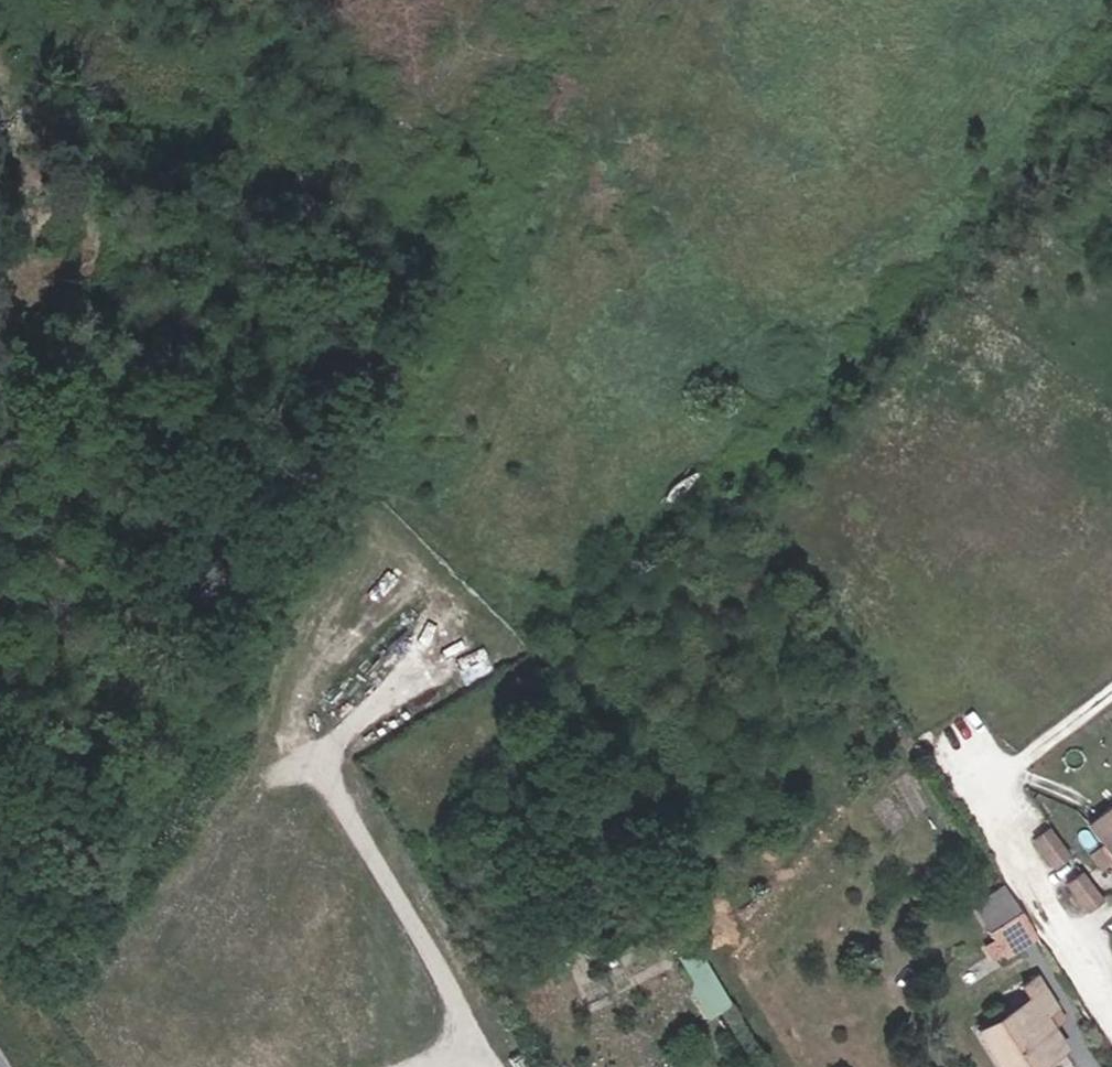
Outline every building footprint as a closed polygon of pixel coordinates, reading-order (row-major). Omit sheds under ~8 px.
[(1087,823),(1104,846),(1111,856),(1111,804),(1087,823)] [(1067,855),(1047,829),(1032,839),(1051,866),(1067,855)] [(1098,866),(1111,856),(1104,846),(1091,856),(1098,866)] [(1100,899),(1080,872),(1065,884),(1085,910),(1100,899)] [(1018,909),(1003,885),(971,906),(986,930),(1018,909)] [(1033,934),(1018,909),(986,930),(1001,954),(1033,934)] [(714,980),(696,950),(682,959),(699,989),(714,980)] [(1041,1015),(1053,1007),(1034,977),(1021,985),(1028,996),(977,1029),(1001,1066),(1028,1066),(1061,1047),(1048,1026),(1041,1015)] [(721,992),(715,982),(702,990),(708,1000),(709,1000),(721,992)] [(1060,1018),(1053,1007),(1041,1015),(1048,1026),(1060,1018)]
